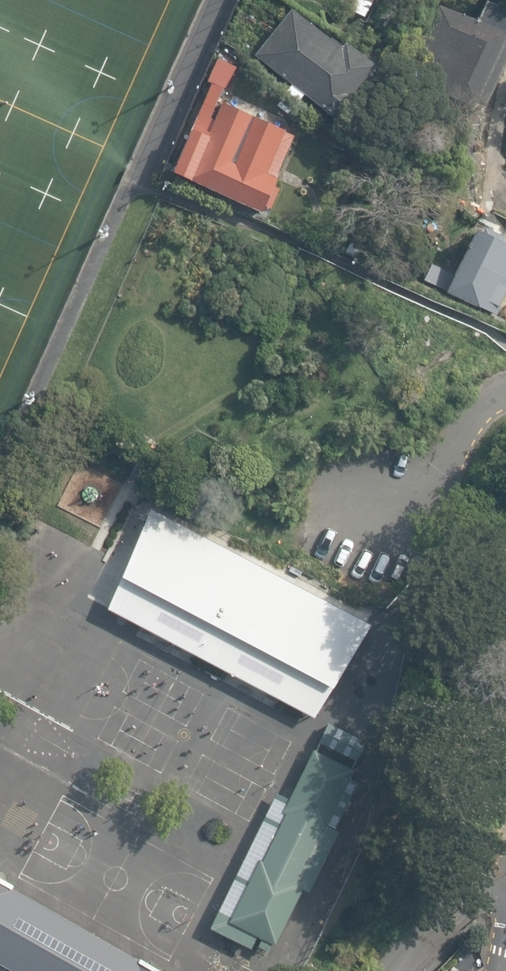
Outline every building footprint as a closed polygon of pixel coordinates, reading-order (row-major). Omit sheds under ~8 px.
[(436,65),(427,86),(482,111),(505,58),(505,40),(504,39),(505,35),(505,12),(485,3),(476,22),(439,5),(416,56),(436,65)] [(343,47),(293,8),(255,55),(292,85),(287,91),(299,101),(304,94),(336,119),(356,96),(353,93),(377,64),(348,42),(343,47)] [(208,80),(212,82),(224,87),(227,89),(238,66),(219,58),(208,80)] [(212,82),(173,171),(263,212),(266,206),(272,208),(281,189),(274,186),(278,178),(276,177),(295,135),(286,131),(286,130),(224,102),(215,120),(211,118),(224,87),(212,82)] [(473,227),(448,284),(502,309),(505,299),(505,244),(473,227)] [(315,717),(372,624),(151,508),(107,608),(315,717)] [(367,741),(329,723),(320,743),(357,761),(367,741)] [(258,935),(264,938),(260,946),(269,951),(272,944),(276,946),(304,890),(310,893),(341,830),(329,824),(355,770),(315,750),(290,801),(277,795),(211,929),(252,948),(258,935)] [(8,967),(16,970),(170,970),(141,954),(140,957),(14,885),(15,882),(0,873),(0,970),(6,970),(8,967)]
